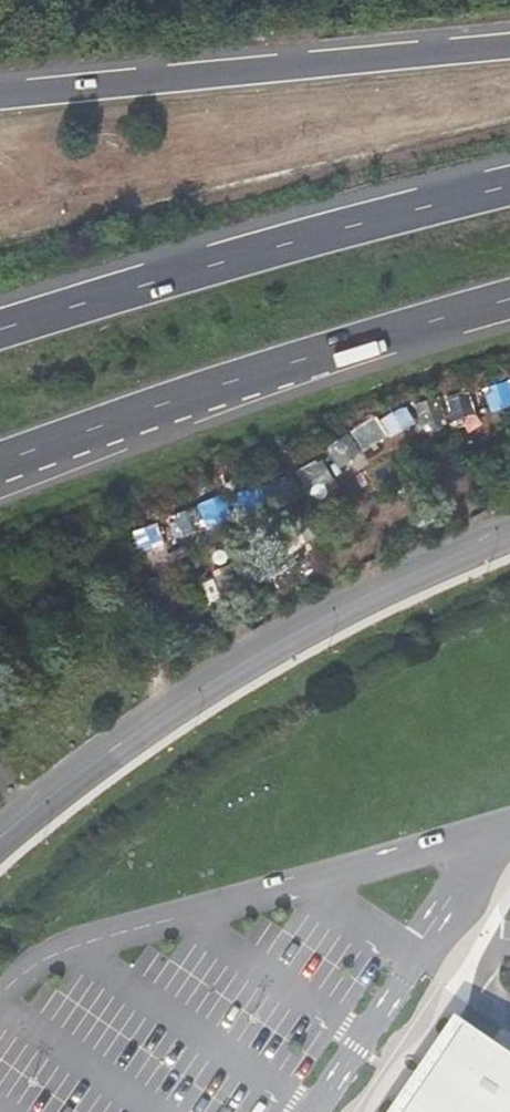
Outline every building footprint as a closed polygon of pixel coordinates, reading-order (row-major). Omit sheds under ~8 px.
[(508,1050),(460,1016),(395,1111),(509,1111),(509,1051),(508,1050)]
